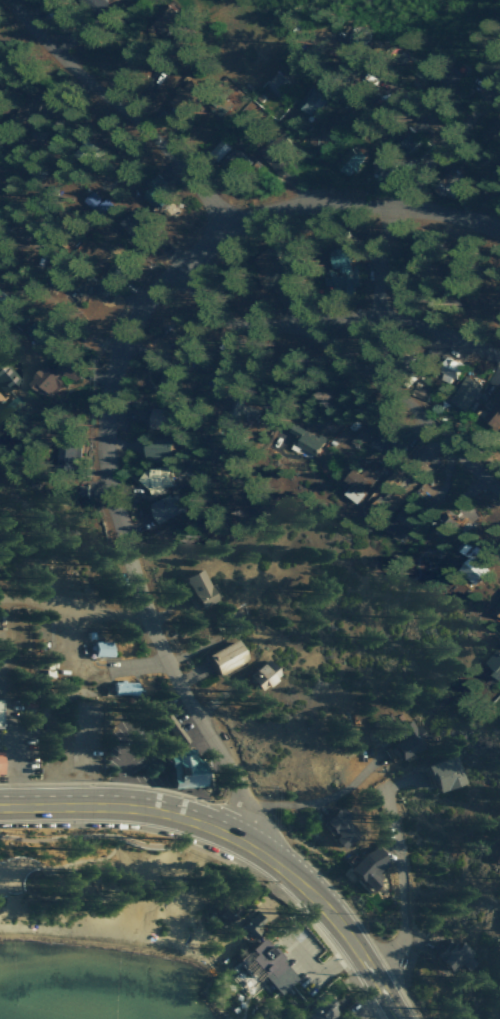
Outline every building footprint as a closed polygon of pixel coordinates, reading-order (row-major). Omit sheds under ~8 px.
[(154,28),(184,52),(201,30),(171,6),(154,28)] [(279,97),(288,81),(272,72),(263,88),(279,97)] [(178,96),(194,111),(212,92),(195,77),(178,96)] [(307,118),(326,102),(313,86),(294,102),(307,118)] [(353,119),(341,106),(324,122),(335,135),(353,119)] [(408,151),(418,140),(408,131),(398,142),(408,151)] [(461,363),(441,356),(434,377),(454,384),(461,363)] [(47,388),(58,388),(58,387),(74,388),(75,379),(88,379),(89,362),(71,361),(71,368),(48,367),(47,388)] [(482,387),(464,375),(446,401),(464,413),(482,387)] [(495,387),(485,401),(491,405),(485,413),(499,424),(499,391),(495,387)] [(186,430),(187,410),(154,409),(153,428),(186,430)] [(328,441),(297,420),(291,430),(299,436),(291,447),(304,457),(308,451),(317,457),(328,441)] [(155,459),(181,460),(181,441),(156,440),(155,459)] [(376,475),(361,463),(355,471),(350,467),(341,479),(349,485),(342,493),(354,503),(376,475)] [(152,494),(165,493),(165,488),(177,486),(175,466),(149,469),(152,494)] [(165,522),(192,513),(185,492),(158,502),(165,522)] [(450,549),(462,557),(469,546),(458,538),(450,549)] [(467,582),(477,569),(461,556),(450,569),(467,582)] [(182,580),(197,610),(219,599),(204,569),(182,580)] [(486,607),(499,621),(499,591),(486,607)] [(208,675),(242,661),(233,640),(199,654),(208,675)] [(95,657),(114,657),(114,641),(95,642),(95,657)] [(499,681),(499,679),(499,656),(489,648),(477,666),(499,681)] [(241,678),(252,692),(274,675),(261,658),(245,670),(247,673),(241,678)] [(108,681),(108,694),(132,695),(133,682),(108,681)] [(380,728),(387,740),(378,744),(385,758),(417,741),(408,724),(405,726),(401,717),(380,728)] [(161,750),(162,787),(191,786),(191,749),(161,750)] [(420,791),(455,781),(447,754),(413,764),(420,791)] [(314,818),(326,837),(324,838),(330,847),(352,834),(334,806),(314,818)] [(491,839),(488,860),(499,861),(499,840),(491,839)] [(340,866),(358,891),(375,879),(370,872),(382,863),(370,846),(340,866)] [(206,914),(225,926),(236,908),(226,902),(224,905),(215,900),(206,914)] [(271,996),(291,980),(256,935),(232,954),(237,961),(241,958),(271,996)] [(467,960),(446,937),(426,955),(441,972),(449,965),(455,971),(467,960)]
